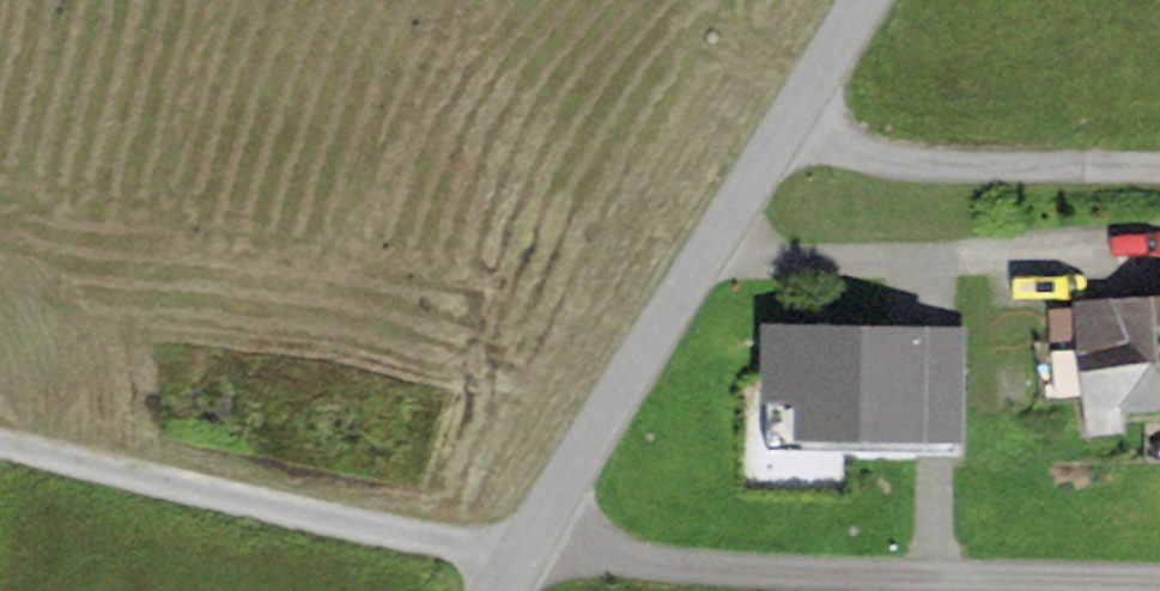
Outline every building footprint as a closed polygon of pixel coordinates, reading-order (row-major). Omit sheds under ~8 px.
[(1070,309),(1084,456),(1130,451),(1127,424),(1159,422),(1159,301),(1070,309)] [(966,338),(759,336),(758,414),(796,414),(795,456),(965,458),(966,338)]
